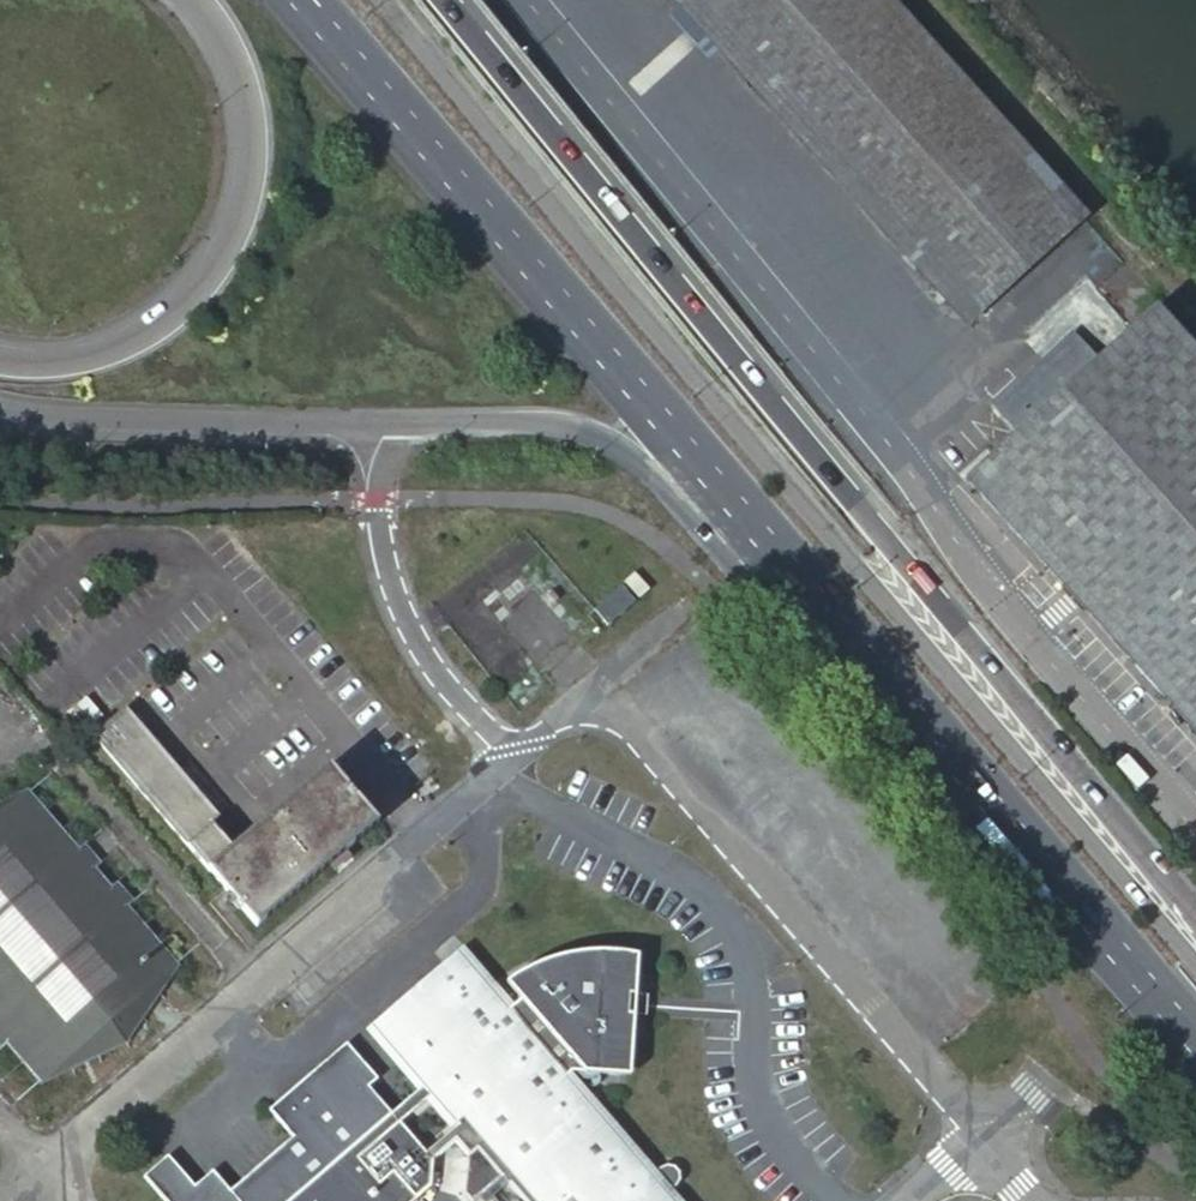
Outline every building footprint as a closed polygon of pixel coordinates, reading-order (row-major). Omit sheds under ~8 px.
[(881,0),(672,0),(964,322),(1078,218),(881,0)] [(1069,253),(1094,283),(1117,263),(1093,233),(1069,253)] [(1155,305),(1095,359),(1072,333),(989,408),(1013,435),(963,481),(1195,737),(1195,350),(1155,305)] [(635,604),(622,590),(596,614),(608,627),(635,604)] [(378,822),(329,763),(233,847),(212,822),(220,815),(127,707),(94,736),(185,844),(201,830),(222,855),(207,868),(257,927),(378,822)] [(23,792),(0,804),(0,1041),(3,1045),(10,1039),(45,1080),(125,1041),(173,967),(122,909),(132,899),(114,880),(104,888),(88,869),(98,860),(82,841),(72,851),(23,792)] [(532,966),(507,981),(522,997),(509,1009),(459,951),(372,1025),(425,1086),(393,1113),(291,1200),(417,1200),(431,1189),(434,1163),(456,1142),(468,1156),(466,1193),(473,1200),(476,1200),(487,1191),(504,1177),(519,1193),(525,1200),(674,1200),(666,1191),(669,1189),(670,1190),(676,1186),(681,1179),(680,1171),(675,1165),(667,1163),(660,1167),(655,1173),(657,1174),(654,1176),(619,1136),(566,1075),(573,1070),(617,1074),(621,1014),(625,1014),(626,992),(622,992),(625,953),(578,952),(532,966)] [(347,1043),(269,1111),(293,1138),(230,1192),(213,1171),(195,1187),(168,1156),(144,1177),(165,1200),(291,1200),(393,1113),(369,1086),(378,1078),(347,1043)]
